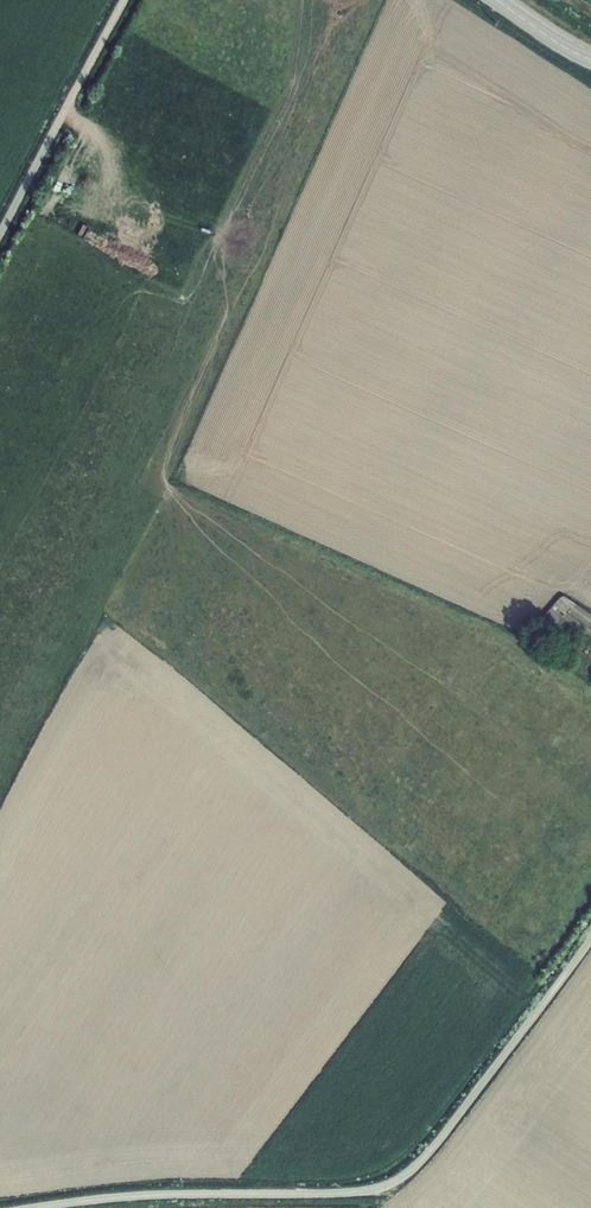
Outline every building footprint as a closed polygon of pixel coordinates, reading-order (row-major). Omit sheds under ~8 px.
[(574,602),(564,596),(562,596),(559,598),(553,604),(565,614),(574,602)]
